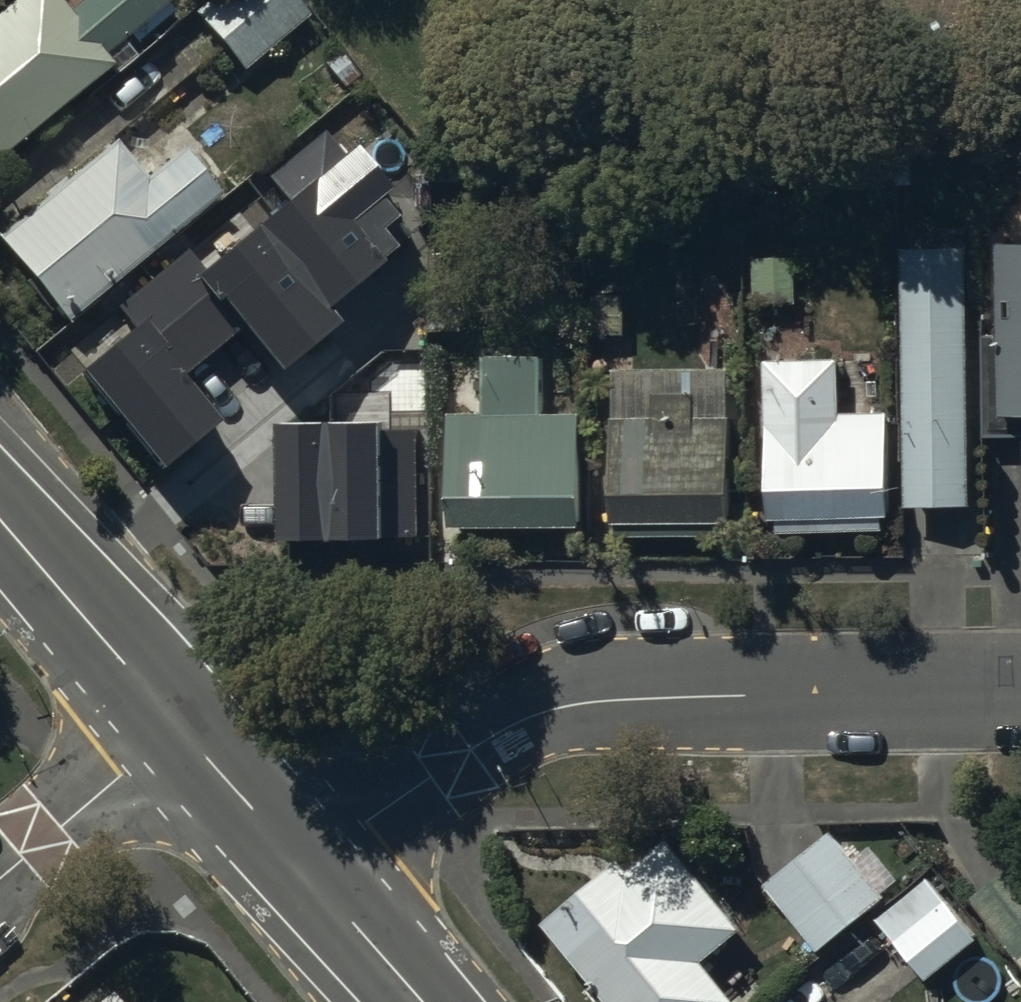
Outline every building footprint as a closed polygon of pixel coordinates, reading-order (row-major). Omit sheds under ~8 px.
[(109,56),(103,48),(159,0),(0,0),(0,149),(109,56)] [(192,5),(246,69),(318,9),(311,0),(198,0),(192,5)] [(137,326),(82,372),(163,469),(219,423),(178,375),(245,319),(281,363),(331,322),(321,310),(411,235),(381,199),(392,190),(354,143),(342,154),(321,129),(263,177),(283,200),(202,267),(188,250),(120,306),(137,326)] [(0,229),(0,231),(64,311),(220,186),(183,139),(145,170),(117,136),(0,229)] [(983,328),(984,427),(1020,427),(1020,228),(1001,228),(1003,328),(983,328)] [(970,237),(902,239),(906,499),(974,497),(970,237)] [(844,352),(769,354),(773,513),(782,513),(782,528),(886,526),(886,509),(893,509),(894,406),(844,406),(844,352)] [(551,357),(488,358),(489,415),(457,416),(459,526),(585,524),(583,413),(552,414),(551,357)] [(729,368),(614,369),(615,525),(730,525),(729,368)] [(543,914),(616,1001),(726,1001),(736,994),(702,954),(745,918),(668,826),(627,860),(618,851),(543,914)] [(828,826),(763,881),(817,946),(883,891),(828,826)] [(929,872),(876,916),(926,976),(979,932),(929,872)] [(108,980),(82,1001),(126,1001),(108,980)]
